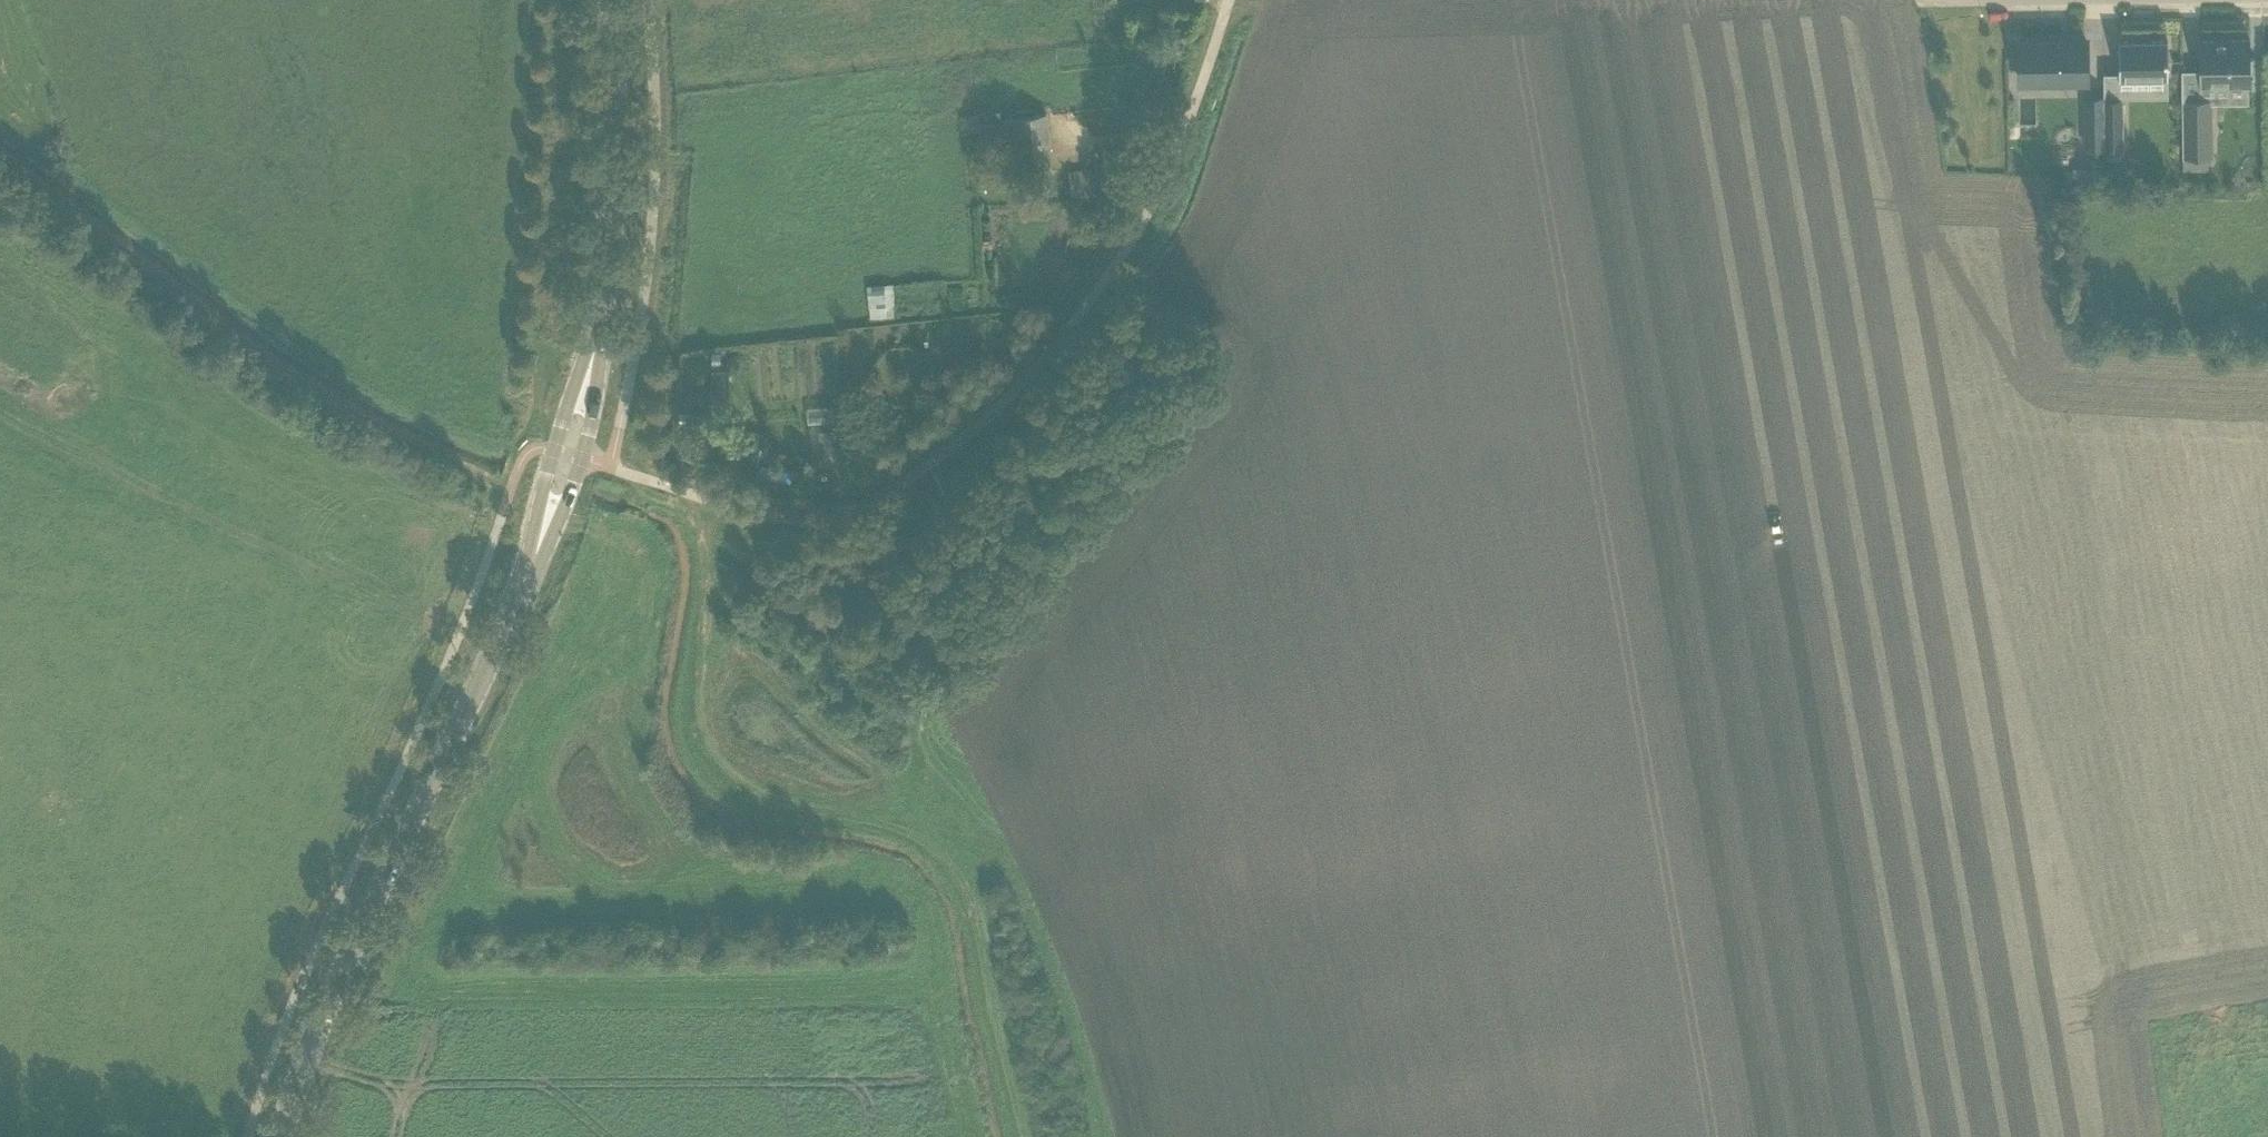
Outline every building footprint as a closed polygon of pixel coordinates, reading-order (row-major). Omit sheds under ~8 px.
[(2251,38),(2200,39),(2200,84),(2251,84),(2251,38)] [(2086,39),(2019,40),(2019,62),(2034,62),(2035,80),(2086,80),(2086,39)] [(2119,78),(2168,78),(2167,39),(2118,40),(2119,78)] [(2104,146),(2122,146),(2121,96),(2103,97),(2104,146)] [(2103,97),(2085,97),(2085,146),(2104,146),(2103,97)] [(2210,98),(2181,98),(2182,151),(2182,156),(2211,156),(2210,98)] [(1046,112),(1004,117),(1007,137),(1012,179),(1024,177),(1023,168),(1045,165),(1052,164),(1048,127),(1046,112)] [(1091,168),(1067,169),(1068,195),(1092,194),(1091,168)]
